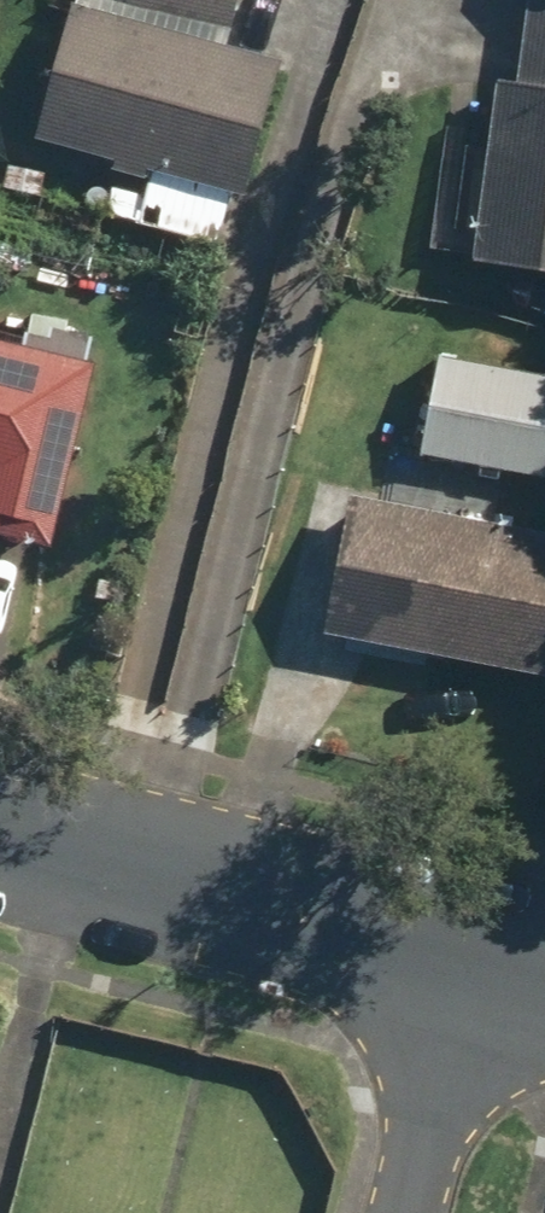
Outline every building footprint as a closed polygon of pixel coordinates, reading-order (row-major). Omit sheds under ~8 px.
[(92,202),(216,235),(229,186),(243,190),(278,59),(228,46),(241,0),(138,0),(137,5),(118,0),(74,0),(37,140),(103,158),(92,202)] [(528,77),(491,74),(474,258),(544,265),(544,0),(535,0),(528,77)] [(98,367),(0,341),(0,529),(51,543),(98,367)] [(418,447),(544,474),(544,374),(438,351),(418,447)] [(350,492),(325,628),(544,670),(544,529),(350,492)]
